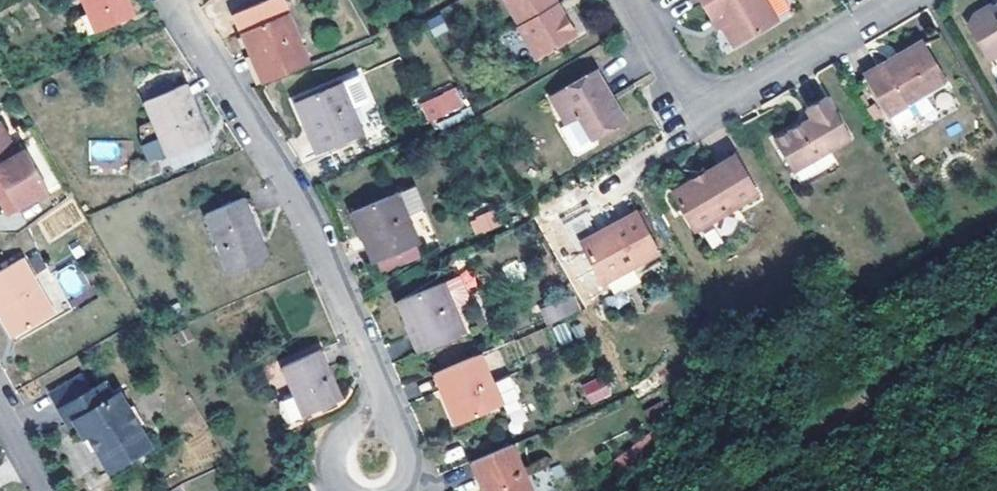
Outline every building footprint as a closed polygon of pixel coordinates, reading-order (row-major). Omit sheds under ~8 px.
[(98,32),(136,16),(129,0),(85,0),(98,32)] [(579,40),(562,13),(557,16),(555,10),(559,7),(554,0),(509,0),(504,3),(520,29),(517,31),(538,64),(579,40)] [(716,23),(723,19),(729,30),(727,31),(739,53),(783,27),(767,0),(702,0),(716,23)] [(262,51),(275,79),(313,62),(291,12),(243,33),(253,56),(262,51)] [(427,20),(434,36),(448,30),(441,14),(427,20)] [(981,26),(975,37),(990,63),(996,59),(996,17),(981,26)] [(722,34),(727,31),(729,30),(723,19),(716,23),(722,34)] [(253,56),(266,82),(275,79),(262,51),(253,56)] [(930,56),(906,67),(908,73),(896,79),(894,74),(881,81),(871,90),(892,126),(912,115),(915,120),(954,98),(930,56)] [(908,73),(906,67),(894,74),(896,79),(908,73)] [(344,81),(297,101),(307,124),(316,119),(329,147),(366,132),(355,107),(372,100),(361,74),(344,81)] [(594,144),(628,124),(619,110),(614,113),(609,105),(614,102),(598,75),(553,102),(569,129),(562,133),(576,157),(581,159),(597,149),(594,144)] [(188,86),(148,102),(171,156),(211,141),(188,86)] [(427,107),(435,120),(456,108),(449,94),(427,107)] [(619,110),(614,102),(609,105),(614,113),(619,110)] [(795,178),(854,144),(830,103),(810,115),(814,123),(776,145),(795,178)] [(912,115),(892,126),(895,131),(915,120),(912,115)] [(319,152),(329,147),(316,119),(307,124),(319,152)] [(120,168),(121,140),(89,139),(88,167),(120,168)] [(147,163),(164,157),(157,139),(141,145),(147,163)] [(11,208),(41,187),(14,148),(7,152),(0,143),(0,193),(11,208)] [(699,189),(677,202),(700,242),(763,206),(740,165),(709,183),(712,188),(701,195),(699,189)] [(712,188),(709,183),(699,189),(701,195),(712,188)] [(11,208),(0,193),(0,210),(3,214),(11,208)] [(400,195),(355,214),(376,263),(421,245),(400,195)] [(246,198),(209,213),(235,276),(273,260),(246,198)] [(492,209),(467,221),(475,237),(500,225),(492,209)] [(638,219),(611,235),(614,241),(587,257),(609,292),(663,260),(638,219)] [(584,251),(587,257),(614,241),(611,235),(584,251)] [(18,253),(0,267),(0,306),(2,304),(9,314),(5,318),(17,334),(56,306),(18,253)] [(71,264),(55,273),(68,297),(84,289),(71,264)] [(463,279),(448,285),(457,307),(469,302),(471,294),(463,279)] [(447,283),(401,302),(410,324),(419,319),(432,348),(468,332),(457,307),(448,285),(447,283)] [(573,296),(542,307),(548,323),(579,312),(573,296)] [(0,306),(0,310),(5,318),(9,314),(2,304),(0,306)] [(422,352),(432,348),(419,319),(410,324),(422,352)] [(552,328),(560,345),(572,339),(564,322),(552,328)] [(323,352),(286,366),(307,416),(345,400),(323,352)] [(484,354),(446,370),(457,396),(448,401),(458,424),(506,404),(497,384),(484,354)] [(446,370),(437,374),(448,401),(457,396),(446,370)] [(579,385),(587,405),(610,396),(602,375),(579,385)] [(77,376),(48,394),(65,423),(73,420),(82,437),(87,434),(108,470),(128,460),(124,453),(147,440),(119,392),(108,398),(100,384),(86,391),(77,376)] [(513,376),(497,384),(506,404),(522,398),(513,376)] [(151,447),(147,440),(124,453),(128,460),(151,447)] [(474,462),(486,490),(536,490),(516,445),(474,462)]
